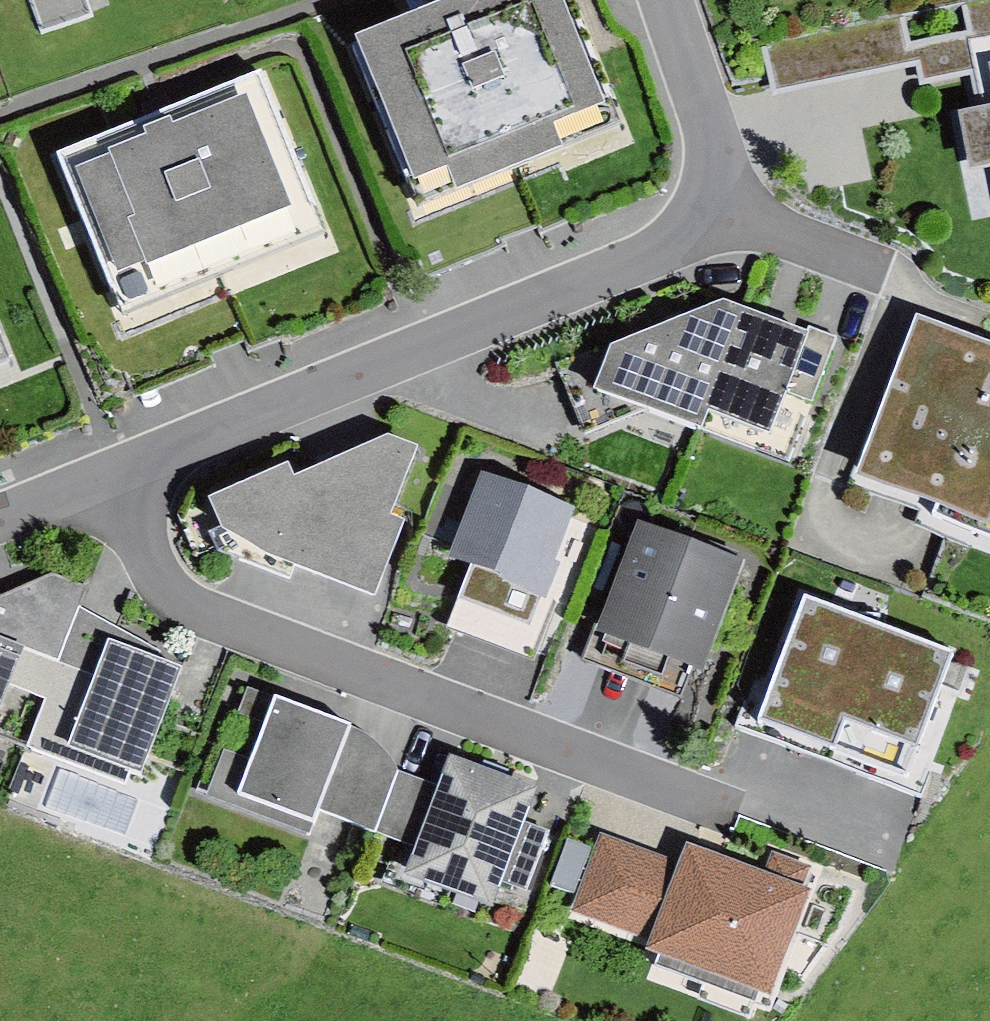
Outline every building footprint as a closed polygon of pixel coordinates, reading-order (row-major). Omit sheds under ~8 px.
[(352,39),(422,212),(624,131),(571,0),(451,0),(352,39)] [(909,10),(765,40),(775,92),(920,61),(909,10)] [(161,116),(58,158),(123,317),(330,233),(265,74),(161,116)] [(957,117),(967,171),(989,167),(989,111),(957,117)] [(719,304),(609,349),(593,397),(701,433),(707,416),(743,315),(719,304)] [(806,338),(743,315),(707,416),(770,438),(787,393),(814,403),(838,337),(810,327),(806,338)] [(917,319),(860,475),(942,505),(938,516),(989,535),(989,346),(917,319)] [(14,363),(0,329),(0,368),(14,363)] [(891,377),(859,366),(821,467),(853,479),(891,377)] [(287,467),(211,503),(227,535),(371,596),(400,527),(387,521),(417,451),(387,438),(294,482),(287,467)] [(478,471),(444,562),(544,600),(578,508),(478,471)] [(744,563),(639,523),(596,634),(700,675),(744,563)] [(0,595),(0,708),(8,686),(22,647),(59,660),(78,606),(85,587),(49,574),(0,595)] [(852,616),(805,598),(758,722),(833,751),(881,625),(878,615),(852,616)] [(22,647),(8,686),(83,715),(110,643),(156,660),(158,653),(78,606),(59,660),(22,647)] [(954,653),(881,625),(833,751),(905,778),(954,653)] [(83,715),(69,752),(140,778),(181,669),(156,660),(110,643),(83,715)] [(350,727),(276,699),(238,798),(313,826),(319,810),(376,834),(399,771),(386,752),(366,735),(350,727)] [(236,801),(254,744),(229,736),(210,792),(236,801)] [(418,849),(405,881),(492,913),(503,882),(525,891),(548,832),(526,823),(538,791),(451,758),(441,786),(418,849)] [(441,786),(399,771),(376,834),(418,849),(441,786)] [(677,861),(599,831),(567,914),(647,944),(644,954),(769,1001),(810,894),(799,890),(808,867),(773,854),(766,874),(685,843),(677,861)]
